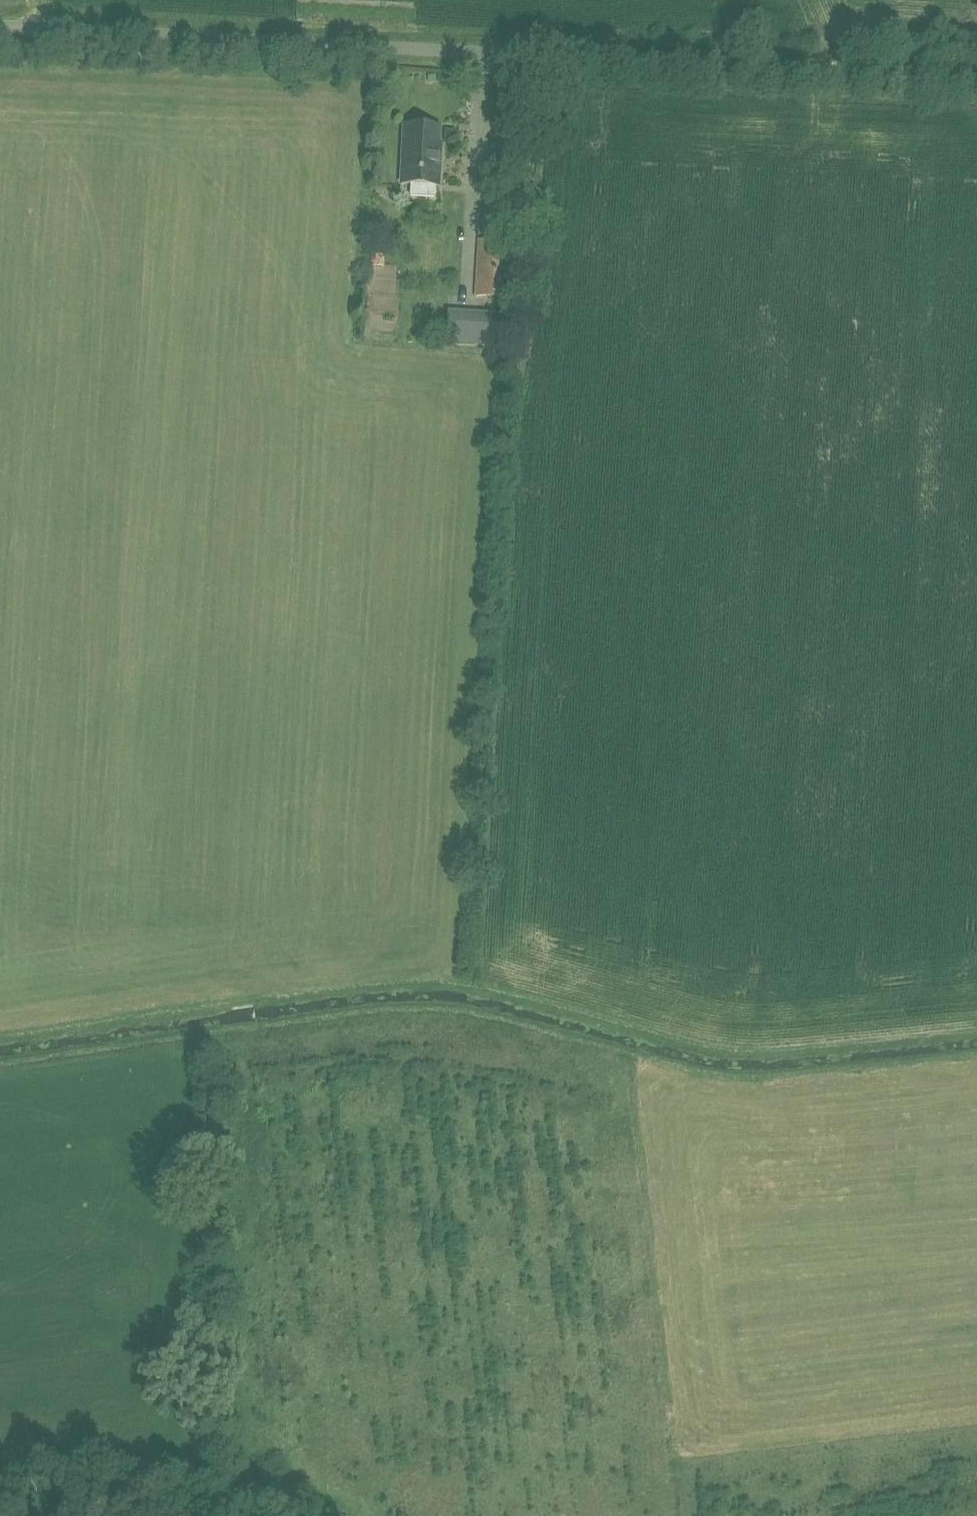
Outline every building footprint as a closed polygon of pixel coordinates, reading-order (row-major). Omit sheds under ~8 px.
[(402,184),(436,186),(439,128),(405,127),(402,184)] [(512,236),(513,217),(525,218),(526,198),(514,198),(514,197),(486,195),(484,235),(512,236)] [(479,240),(476,297),(509,299),(512,242),(479,240)] [(388,252),(375,252),(375,268),(388,268),(388,252)] [(494,324),(494,310),(447,312),(447,326),(494,324)] [(451,326),(451,343),(492,344),(492,326),(451,326)]
